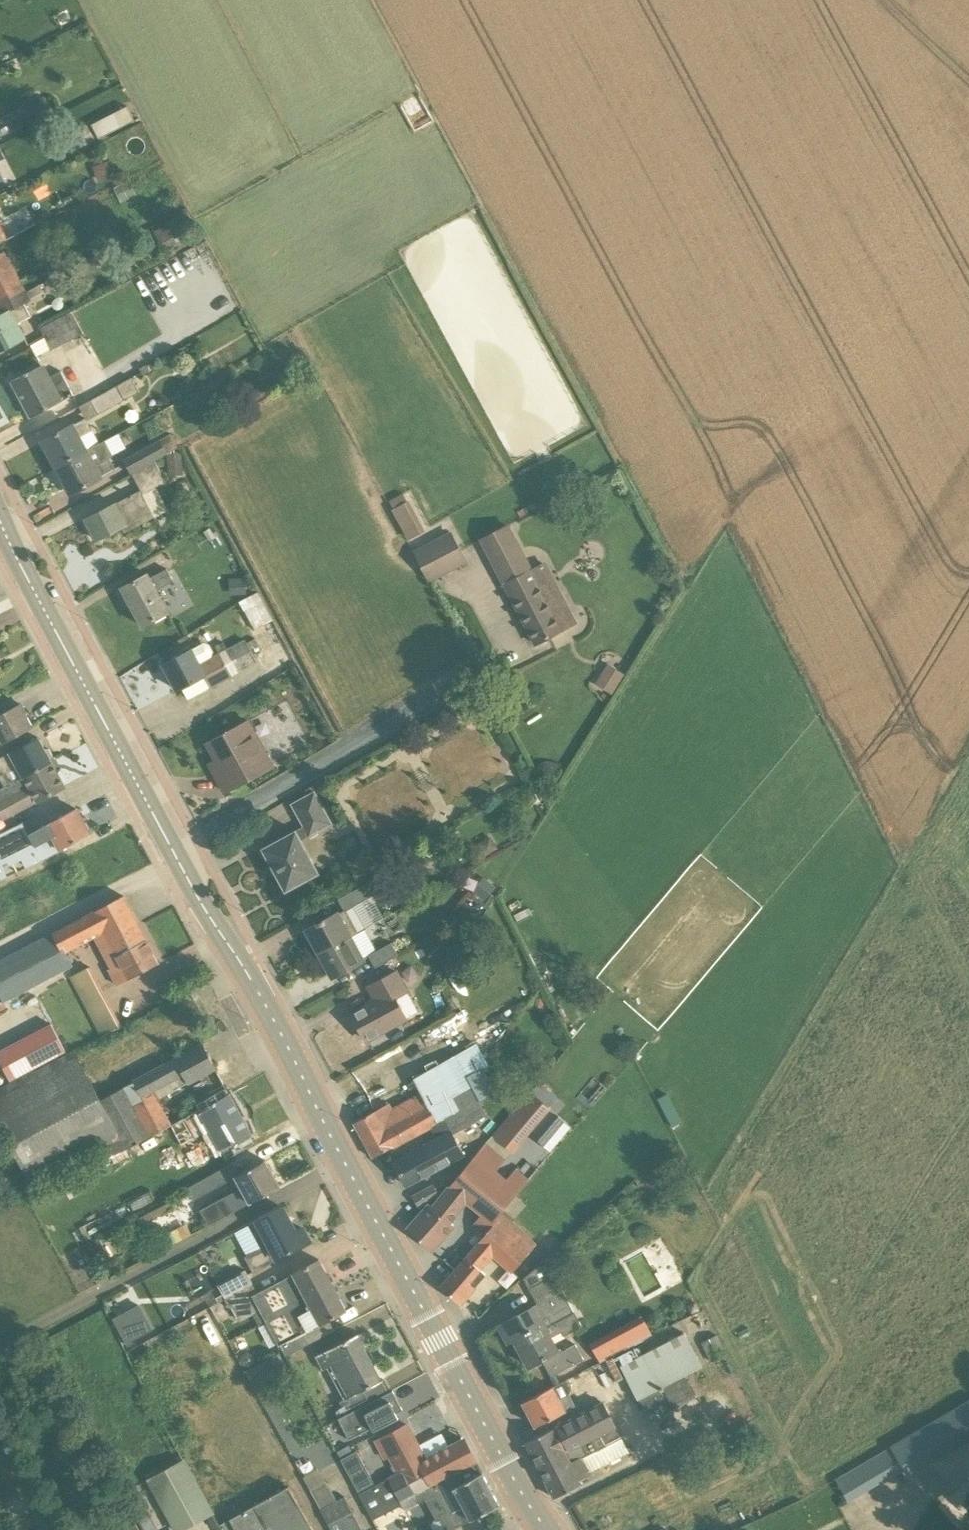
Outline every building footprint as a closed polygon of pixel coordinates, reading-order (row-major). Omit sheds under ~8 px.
[(41,102),(27,101),(27,118),(41,118),(41,102)] [(99,138),(120,127),(113,113),(91,123),(99,138)] [(82,148),(96,140),(88,125),(74,133),(82,148)] [(98,183),(113,177),(107,161),(92,167),(98,183)] [(8,239),(0,223),(0,244),(8,239)] [(25,292),(5,252),(4,250),(0,252),(0,306),(25,292)] [(25,292),(0,306),(0,310),(3,315),(0,316),(0,350),(25,337),(18,323),(31,315),(25,304),(30,301),(25,292)] [(72,312),(41,330),(52,350),(84,332),(72,312)] [(31,417),(73,395),(60,371),(47,377),(41,365),(11,380),(31,417)] [(280,378),(284,384),(297,376),(294,370),(280,378)] [(131,377),(117,386),(125,400),(140,392),(131,377)] [(186,393),(196,388),(190,377),(180,382),(186,393)] [(100,414),(125,400),(117,386),(92,400),(100,414)] [(92,430),(86,418),(73,425),(72,424),(43,440),(57,466),(87,450),(79,437),(92,430)] [(132,474),(155,461),(168,454),(160,440),(123,460),(131,474),(132,474)] [(105,441),(87,450),(57,466),(71,493),(116,469),(109,457),(113,455),(105,441)] [(182,459),(169,460),(169,470),(183,470),(182,459)] [(166,483),(155,461),(132,474),(141,490),(86,518),(97,540),(122,527),(125,532),(154,517),(143,495),(166,483)] [(390,500),(393,505),(395,508),(392,509),(409,540),(425,531),(409,500),(408,501),(406,498),(403,493),(390,500)] [(482,539),(505,583),(531,568),(509,523),(482,539)] [(452,533),(416,552),(430,579),(466,560),(452,533)] [(531,568),(505,583),(536,644),(560,628),(575,621),(561,595),(544,561),(531,568)] [(168,612),(156,590),(174,581),(167,568),(150,577),(147,573),(122,587),(143,625),(155,619),(156,621),(166,616),(165,614),(168,612)] [(247,579),(231,579),(231,593),(247,592),(247,579)] [(272,621),(257,593),(241,601),(257,629),(272,621)] [(219,653),(200,664),(192,649),(164,664),(177,690),(182,687),(188,699),(232,675),(257,661),(245,640),(228,649),(219,653)] [(215,645),(219,653),(228,649),(223,641),(215,645)] [(624,674),(608,664),(596,683),(612,693),(624,674)] [(0,714),(0,737),(3,743),(33,727),(20,703),(0,714)] [(273,765),(248,721),(208,743),(222,769),(215,773),(225,791),(273,765)] [(52,761),(50,759),(52,755),(49,748),(44,748),(38,737),(0,757),(0,779),(4,787),(52,761)] [(52,761),(4,787),(0,789),(0,815),(2,819),(65,786),(52,761)] [(332,823),(327,814),(315,791),(292,804),(304,826),(296,831),(296,830),(262,848),(285,891),(298,884),(300,889),(306,891),(311,888),(312,883),(310,878),(319,873),(301,839),(309,835),(309,836),(332,823)] [(38,861),(90,833),(88,830),(89,827),(86,821),(83,821),(77,808),(32,832),(25,820),(0,832),(0,879),(38,861)] [(497,848),(491,837),(484,841),(483,846),(487,854),(497,848)] [(496,887),(484,877),(472,892),(485,902),(496,887)] [(306,929),(319,953),(364,928),(366,928),(354,906),(375,895),(368,882),(338,898),(344,910),(339,913),(338,911),(306,929)] [(56,930),(67,951),(105,931),(122,963),(111,969),(119,984),(159,963),(123,895),(56,930)] [(475,925),(483,913),(466,902),(458,915),(475,925)] [(364,928),(319,953),(332,977),(369,957),(375,968),(399,955),(392,943),(376,951),(364,928)] [(67,951),(56,930),(0,960),(0,1004),(74,964),(67,951)] [(90,966),(70,976),(101,1037),(121,1027),(90,966)] [(366,1040),(406,1018),(418,1011),(397,972),(369,987),(376,1001),(352,1014),(366,1040)] [(227,1027),(227,1026),(224,1021),(224,1020),(223,1020),(223,1019),(222,1019),(221,1019),(220,1019),(219,1020),(218,1020),(218,1021),(218,1022),(218,1023),(218,1024),(221,1029),(221,1030),(222,1031),(223,1031),(224,1031),(225,1031),(226,1030),(227,1029),(227,1028),(227,1027)] [(374,1112),(358,1120),(354,1123),(373,1158),(430,1126),(479,1100),(467,1077),(489,1066),(484,1056),(491,1053),(482,1037),(475,1040),(477,1044),(435,1067),(414,1079),(421,1092),(377,1116),(374,1112)] [(160,1098),(186,1084),(216,1068),(203,1044),(100,1099),(120,1136),(107,1143),(113,1155),(170,1125),(173,1123),(160,1098)] [(107,1143),(120,1136),(100,1099),(74,1051),(3,1086),(0,1088),(0,1128),(31,1185),(107,1143)] [(374,1062),(378,1070),(403,1060),(399,1051),(374,1062)] [(531,1092),(493,1137),(512,1153),(550,1108),(531,1092)] [(252,1136),(241,1114),(229,1093),(199,1109),(173,1123),(170,1125),(181,1143),(188,1140),(187,1138),(207,1127),(221,1152),(252,1136)] [(488,1115),(479,1100),(430,1126),(437,1138),(425,1144),(394,1161),(406,1184),(437,1168),(436,1167),(449,1160),(450,1162),(463,1155),(452,1135),(488,1115)] [(481,1240),(503,1215),(531,1183),(516,1171),(503,1185),(494,1176),(506,1162),(486,1145),(432,1207),(429,1204),(408,1228),(432,1249),(454,1225),(449,1222),(458,1212),(457,1211),(467,1199),(483,1214),(473,1225),(479,1231),(476,1235),(481,1240)] [(265,1160),(235,1176),(236,1177),(242,1187),(201,1210),(209,1224),(280,1186),(265,1160)] [(194,1200),(236,1177),(235,1176),(229,1164),(187,1188),(194,1200)] [(412,1196),(418,1207),(440,1196),(433,1184),(412,1196)] [(261,1248),(245,1257),(253,1272),(309,1241),(302,1227),(294,1231),(282,1206),(248,1225),(261,1248)] [(538,1245),(503,1215),(481,1240),(441,1285),(461,1303),(486,1274),(481,1269),(494,1254),(514,1272),(538,1245)] [(157,1249),(169,1243),(164,1235),(153,1241),(157,1249)] [(95,1266),(109,1259),(98,1240),(84,1247),(95,1266)] [(251,1281),(223,1295),(231,1309),(233,1307),(240,1322),(260,1311),(278,1344),(279,1344),(285,1355),(334,1329),(328,1319),(346,1310),(319,1259),(257,1292),(251,1281)] [(543,1359),(551,1376),(583,1359),(576,1345),(562,1352),(560,1350),(556,1352),(550,1339),(571,1328),(566,1318),(574,1313),(548,1264),(545,1266),(524,1277),(538,1304),(500,1324),(509,1341),(514,1338),(529,1366),(543,1359)] [(223,1295),(251,1281),(245,1269),(217,1284),(223,1295)] [(153,1329),(139,1304),(113,1318),(128,1346),(135,1342),(133,1340),(153,1329)] [(600,1362),(618,1353),(617,1352),(651,1333),(642,1316),(590,1344),(600,1362)] [(343,1407),(347,1414),(388,1392),(382,1380),(384,1379),(383,1378),(381,1379),(370,1357),(358,1335),(359,1334),(358,1333),(316,1356),(316,1358),(318,1357),(325,1370),(328,1368),(345,1399),(340,1402),(343,1407)] [(624,1374),(643,1412),(670,1399),(664,1388),(688,1375),(704,1367),(686,1333),(668,1342),(624,1365),(620,1367),(624,1374)] [(712,1363),(727,1355),(716,1336),(702,1343),(712,1363)] [(252,1353),(247,1351),(242,1353),(240,1359),(242,1364),(248,1366),(254,1364),(256,1358),(252,1353)] [(670,1399),(643,1412),(649,1423),(698,1396),(688,1375),(664,1388),(670,1399)] [(566,1380),(523,1401),(536,1426),(566,1411),(560,1399),(570,1394),(571,1389),(566,1380)] [(347,1414),(339,1419),(350,1440),(373,1428),(375,1431),(399,1417),(397,1412),(403,1409),(393,1390),(388,1392),(347,1414)] [(556,1427),(567,1449),(615,1426),(603,1403),(556,1427)] [(415,1493),(476,1461),(464,1439),(427,1459),(407,1425),(378,1441),(387,1459),(390,1458),(399,1473),(403,1471),(415,1493)] [(554,1497),(561,1494),(572,1488),(592,1478),(582,1459),(591,1454),(621,1438),(615,1426),(567,1449),(556,1427),(526,1442),(554,1497)] [(628,1452),(621,1438),(591,1454),(598,1468),(628,1452)] [(904,1469),(891,1446),(835,1480),(848,1501),(874,1486),(904,1469)] [(360,1494),(376,1485),(357,1450),(340,1459),(360,1494)] [(149,1480),(177,1529),(180,1529),(213,1512),(184,1460),(149,1480)] [(399,1473),(376,1485),(360,1494),(363,1501),(393,1486),(402,1504),(406,1510),(426,1499),(437,1521),(440,1519),(446,1529),(450,1529),(499,1504),(476,1461),(415,1493),(403,1471),(399,1473)] [(287,1480),(228,1512),(230,1516),(219,1522),(223,1529),(314,1529),(287,1480)] [(330,1523),(333,1529),(364,1529),(346,1495),(337,1500),(328,1480),(312,1488),(330,1523)] [(158,1523),(138,1485),(125,1491),(145,1529),(158,1523)] [(102,1519),(108,1529),(140,1529),(126,1506),(102,1519)]
